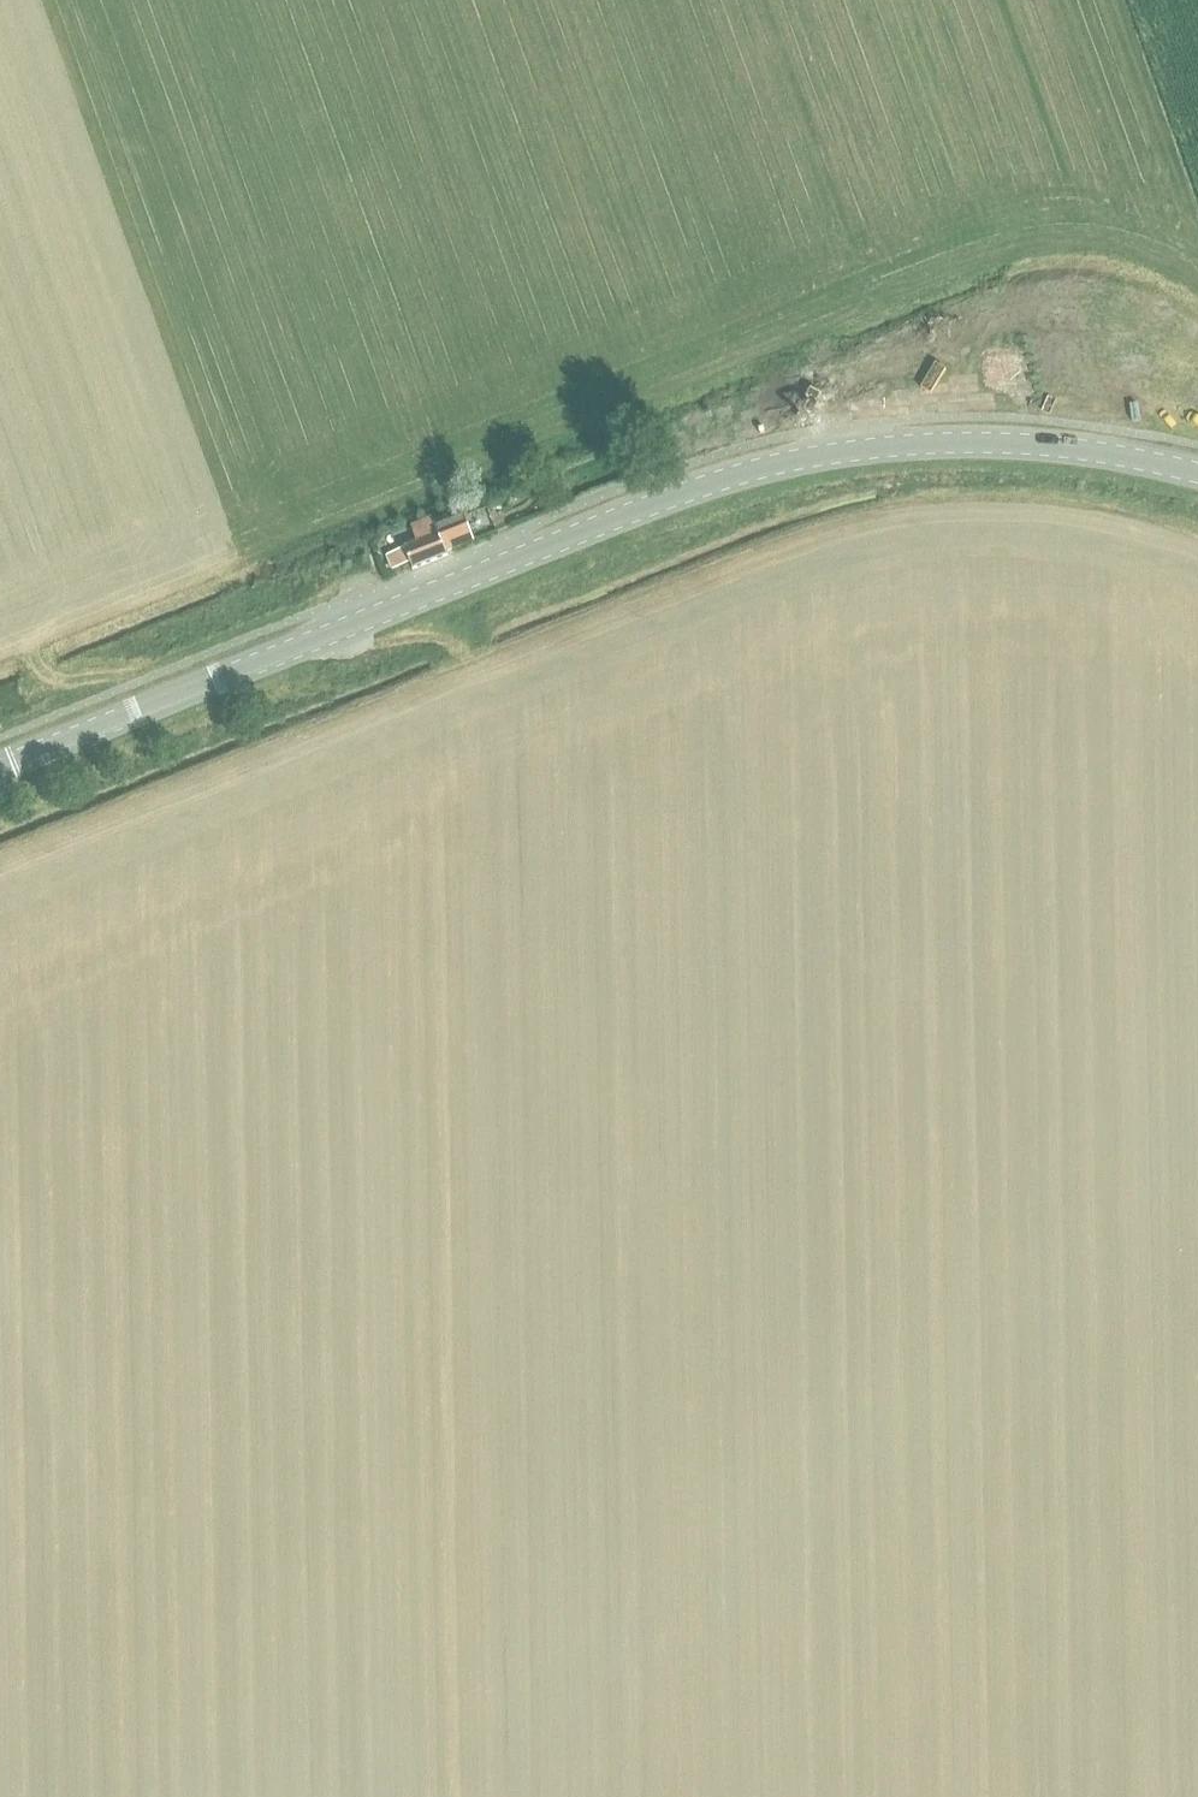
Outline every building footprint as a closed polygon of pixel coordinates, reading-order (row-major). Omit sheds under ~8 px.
[(411,528),(414,534),(418,544),(404,549),(413,570),(447,556),(444,549),(452,546),(443,522),(435,526),(433,520),(411,528)]
